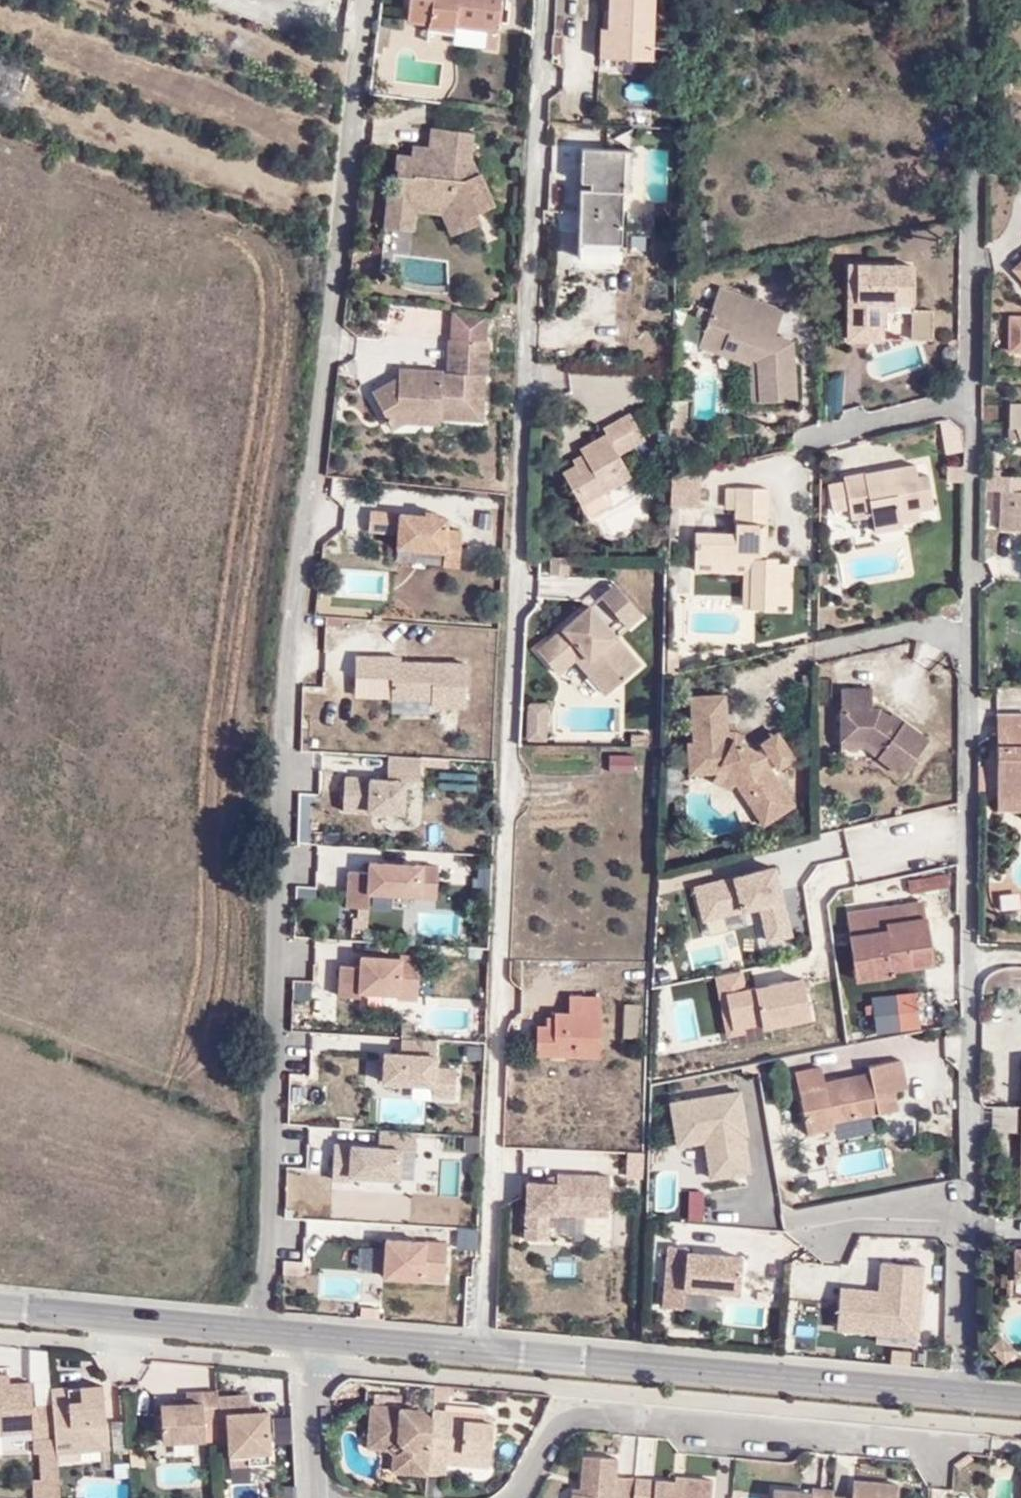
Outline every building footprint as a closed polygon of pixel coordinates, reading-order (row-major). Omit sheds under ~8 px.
[(407,25),(434,28),(434,36),(469,37),(469,30),(506,32),(508,0),(408,0),(407,25)] [(611,32),(610,61),(652,63),(654,0),(594,0),(593,31),(611,32)] [(593,31),(593,60),(610,61),(611,32),(593,31)] [(468,48),(469,37),(434,36),(433,46),(468,48)] [(480,178),(478,179),(470,163),(473,139),(428,134),(426,152),(410,150),(409,161),(395,159),(392,174),(395,174),(393,197),(393,200),(417,202),(415,218),(439,221),(447,242),(480,228),(476,219),(494,211),(480,178)] [(628,194),(631,150),(579,146),(579,178),(590,180),(589,192),(578,190),(577,243),(620,246),(622,193),(628,194)] [(380,234),(414,237),(415,218),(417,202),(393,200),(393,197),(385,197),(380,234)] [(914,307),(914,305),(915,262),(848,261),(846,339),(884,339),(884,310),(911,310),(910,338),(933,339),(934,308),(914,307)] [(1012,271),(1020,280),(1020,263),(1012,271)] [(794,338),(776,332),(785,308),(719,285),(697,346),(720,354),(722,347),(755,359),(758,400),(798,398),(794,338)] [(1020,352),(1020,313),(1008,313),(1008,351),(1020,352)] [(483,382),(486,382),(488,348),(484,347),(486,329),(450,327),(449,346),(446,345),(444,378),(440,378),(441,376),(397,374),(396,382),(369,397),(391,436),(403,430),(438,432),(439,425),(481,427),(483,382)] [(750,400),(758,400),(755,359),(722,347),(720,354),(749,364),(750,400)] [(825,418),(842,410),(845,372),(827,378),(825,380),(825,418)] [(1010,402),(1008,439),(1020,439),(1020,402),(1010,402)] [(674,403),(671,428),(684,430),(687,404),(674,403)] [(619,454),(646,439),(629,411),(602,426),(606,431),(579,446),(582,452),(572,458),(574,463),(562,470),(581,505),(586,514),(592,515),(610,505),(612,499),(607,490),(632,476),(619,454)] [(914,476),(914,458),(891,459),(891,472),(870,472),(870,460),(847,461),(847,472),(828,473),(830,503),(851,502),(851,514),(872,513),(873,530),(899,529),(899,522),(899,508),(916,508),(932,507),(930,476),(914,476)] [(891,459),(870,460),(870,472),(891,472),(891,459)] [(1019,476),(985,475),(985,497),(1000,497),(998,530),(1020,531),(1020,491),(1019,491),(1019,476)] [(718,513),(732,513),(733,493),(719,492),(718,513)] [(766,540),(769,493),(733,493),(732,513),(732,538),(693,536),(693,562),(750,562),(757,563),(758,540),(766,540)] [(899,522),(916,522),(916,508),(899,508),(899,522)] [(396,556),(431,558),(443,559),(442,571),(457,572),(460,537),(445,536),(445,526),(436,526),(436,521),(425,520),(424,525),(397,523),(397,518),(370,516),(368,536),(397,538),(396,556)] [(757,563),(765,563),(766,540),(758,540),(757,563)] [(569,576),(569,558),(550,557),(549,575),(569,576)] [(693,577),(749,579),(750,562),(693,562),(693,577)] [(747,614),(774,615),(774,609),(774,564),(765,563),(757,563),(750,562),(749,579),(747,614)] [(785,609),(785,564),(774,564),(774,609),(785,609)] [(619,635),(643,614),(614,581),(589,602),(593,606),(619,635)] [(641,662),(618,635),(593,606),(589,602),(559,627),(536,647),(559,674),(575,660),(604,694),(641,662)] [(465,709),(465,660),(355,660),(355,683),(388,683),(388,709),(465,709)] [(802,689),(810,689),(810,673),(802,673),(802,689)] [(872,705),(872,685),(840,685),(841,707),(839,707),(839,740),(840,740),(840,747),(864,747),(902,775),(930,737),(893,710),(890,713),(880,705),(872,705)] [(729,736),(726,691),(689,693),(691,739),(687,739),(686,739),(686,740),(687,772),(688,773),(689,773),(715,772),(733,781),(763,825),(796,802),(765,757),(766,755),(729,736)] [(525,743),(546,743),(548,704),(527,704),(525,743)] [(992,753),(991,791),(1020,792),(1020,716),(994,716),(993,735),(1007,736),(1007,752),(992,753)] [(777,769),(797,756),(778,728),(759,740),(777,769)] [(648,746),(648,733),(631,733),(631,745),(648,746)] [(993,735),(992,753),(1007,752),(1007,736),(993,735)] [(416,787),(420,762),(389,757),(385,783),(416,787)] [(338,780),(338,818),(405,818),(405,780),(338,780)] [(991,791),(990,806),(1020,806),(1020,792),(991,791)] [(425,825),(422,841),(439,843),(442,828),(425,825)] [(345,873),(344,913),(367,913),(367,903),(436,903),(437,865),(366,864),(366,873),(345,873)] [(691,890),(703,937),(753,924),(761,956),(795,948),(774,869),(691,890)] [(949,887),(947,872),(908,879),(910,893),(949,887)] [(891,975),(891,969),(912,966),(911,954),(930,951),(924,901),(847,913),(856,980),(891,975)] [(692,967),(740,964),(738,940),(691,943),(692,967)] [(912,966),(931,964),(930,951),(911,954),(912,966)] [(418,1002),(418,961),(337,961),(337,1002),(418,1002)] [(1020,996),(1020,965),(1018,965),(1003,966),(999,968),(993,970),(986,976),(983,985),(983,993),(992,994),(992,995),(1020,996)] [(728,1039),(810,1028),(805,981),(745,989),(743,975),(667,985),(674,1042),(727,1036),(728,1039)] [(920,1024),(916,993),(898,996),(902,1027),(920,1024)] [(552,1014),(552,1026),(535,1026),(535,1056),(596,1057),(599,1000),(569,998),(568,1015),(552,1014)] [(400,1054),(380,1054),(380,1097),(456,1098),(457,1064),(436,1064),(436,1041),(400,1041),(400,1054)] [(852,1061),(854,1070),(810,1078),(812,1085),(785,1091),(793,1127),(820,1123),(818,1112),(860,1104),(861,1110),(883,1106),(880,1089),(892,1087),(887,1055),(852,1061)] [(785,1091),(812,1085),(810,1078),(806,1059),(780,1064),(785,1091)] [(738,1091),(667,1103),(675,1152),(700,1148),(707,1186),(753,1178),(738,1091)] [(416,1182),(412,1131),(376,1134),(376,1137),(330,1140),(330,1146),(316,1147),(317,1169),(328,1169),(330,1188),(416,1182)] [(443,1157),(479,1152),(477,1135),(440,1141),(443,1157)] [(442,1158),(442,1194),(458,1194),(458,1158),(442,1158)] [(547,1239),(548,1213),(607,1215),(608,1175),(556,1173),(556,1182),(526,1181),(523,1238),(547,1239)] [(704,1222),(704,1193),(682,1193),(682,1222),(704,1222)] [(446,1285),(446,1241),(380,1242),(381,1286),(446,1285)] [(1013,1245),(1013,1247),(1013,1279),(1020,1279),(1020,1245),(1013,1245)] [(681,1302),(741,1299),(739,1252),(660,1255),(662,1312),(682,1312),(681,1302)] [(918,1344),(925,1269),(880,1264),(877,1292),(840,1289),(835,1335),(918,1344)] [(1006,1364),(1017,1350),(1001,1335),(989,1348),(1006,1364)] [(180,1384),(180,1392),(166,1393),(155,1393),(158,1432),(202,1429),(200,1408),(214,1407),(214,1414),(224,1413),(227,1445),(268,1443),(263,1399),(253,1400),(241,1400),(241,1390),(240,1385),(212,1387),(212,1378),(180,1379),(180,1384)] [(52,1435),(50,1403),(28,1403),(27,1381),(7,1382),(0,1382),(0,1432),(31,1431),(32,1435),(52,1435)] [(180,1384),(166,1384),(166,1393),(180,1392),(180,1384)] [(52,1435),(55,1454),(72,1453),(105,1452),(99,1388),(78,1390),(80,1403),(68,1403),(68,1390),(48,1391),(50,1403),(52,1435)] [(253,1400),(251,1389),(241,1390),(241,1400),(253,1400)] [(78,1390),(68,1390),(68,1403),(80,1403),(78,1390)] [(421,1406),(372,1402),(368,1435),(394,1437),(404,1446),(402,1466),(426,1467),(426,1457),(432,1419),(421,1406)] [(447,1408),(432,1407),(432,1419),(426,1457),(445,1458),(446,1450),(488,1454),(491,1420),(447,1415),(447,1408)] [(491,1420),(492,1413),(447,1408),(447,1415),(491,1420)] [(404,1446),(394,1437),(368,1435),(368,1442),(386,1444),(394,1450),(393,1465),(402,1466),(404,1446)] [(228,1456),(269,1453),(268,1443),(227,1445),(228,1456)] [(445,1458),(487,1462),(488,1454),(446,1450),(445,1458)] [(959,1465),(968,1457),(964,1451),(954,1459),(959,1465)] [(57,1473),(74,1472),(72,1453),(55,1454),(57,1473)] [(633,1479),(614,1478),(615,1458),(580,1454),(578,1487),(570,1486),(569,1497),(631,1497),(633,1479)] [(673,1482),(633,1479),(631,1497),(707,1497),(709,1479),(673,1476),(673,1482)] [(855,1495),(831,1494),(830,1497),(896,1497),(897,1481),(857,1477),(855,1495)] [(57,1483),(32,1484),(33,1497),(58,1497),(57,1483)] [(831,1494),(831,1486),(807,1484),(806,1490),(767,1486),(766,1497),(830,1497),(831,1494)]
